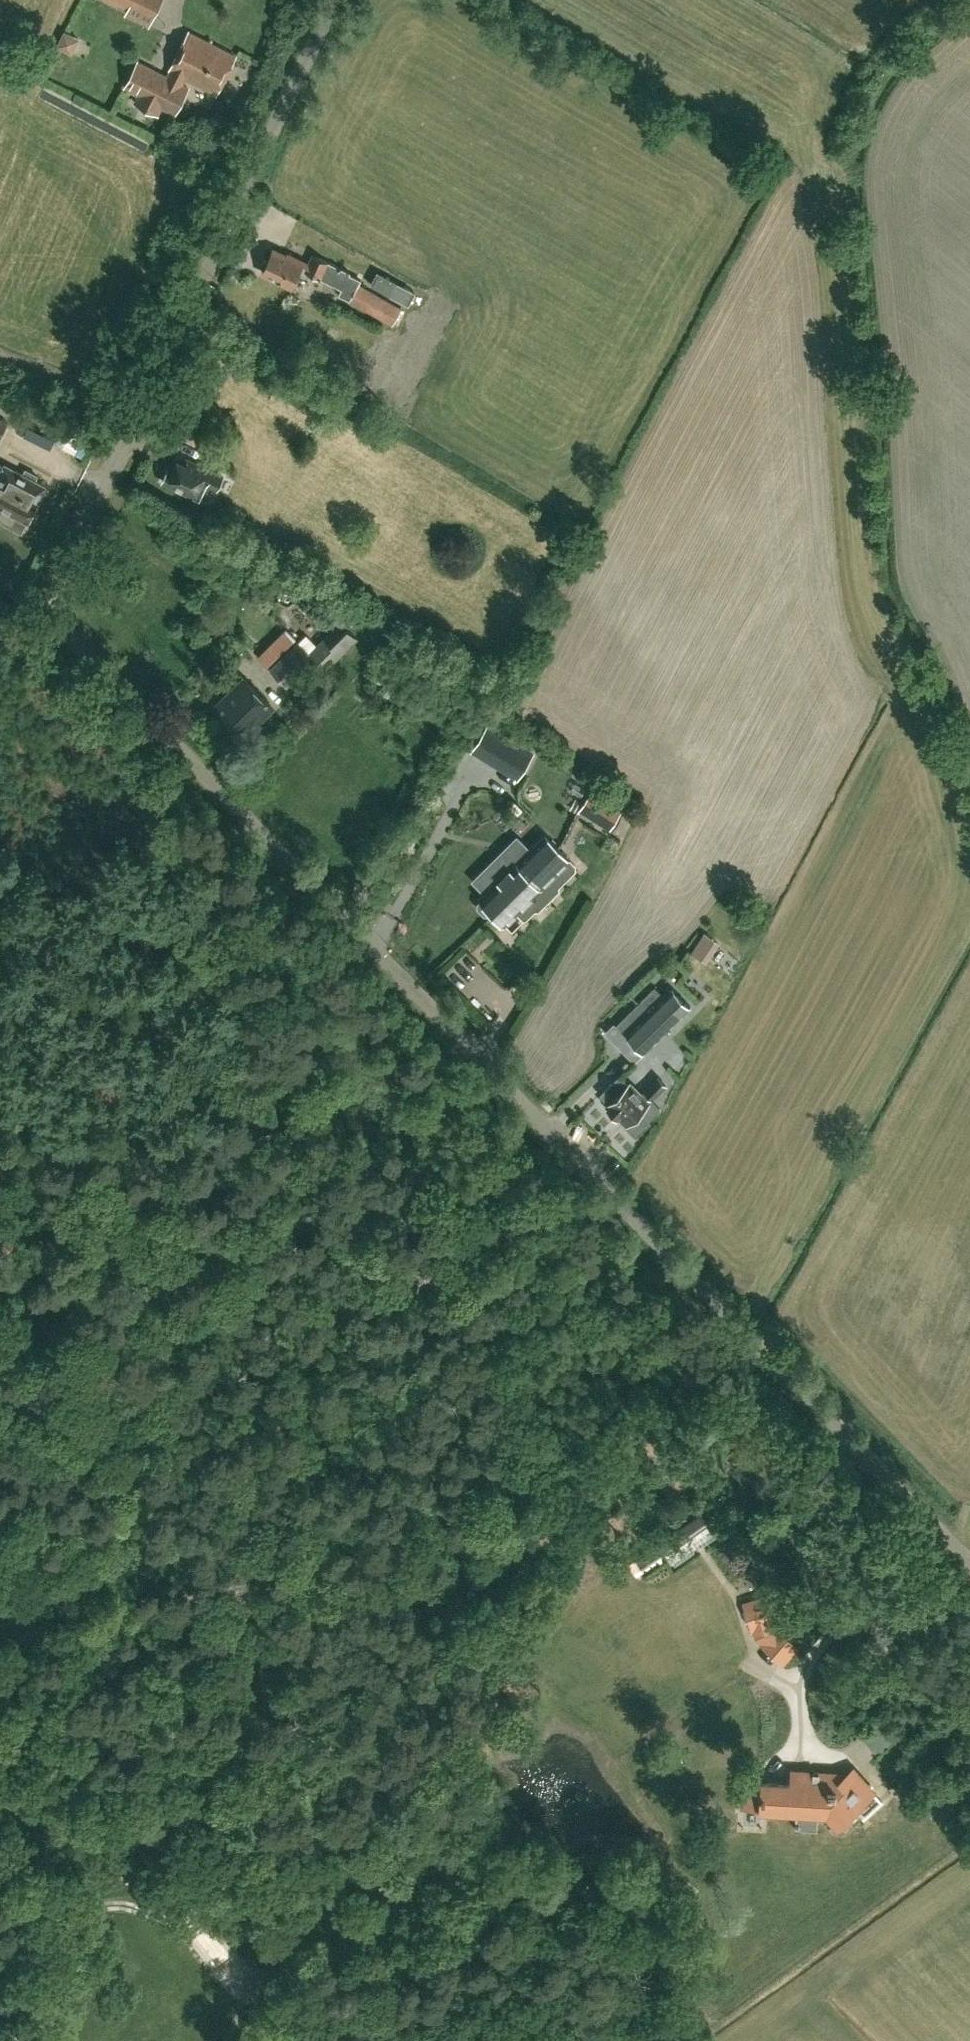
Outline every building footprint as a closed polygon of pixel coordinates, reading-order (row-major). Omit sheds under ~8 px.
[(160,0),(111,0),(129,9),(134,1),(155,11),(160,0)] [(182,84),(185,77),(216,93),(235,55),(189,32),(167,75),(139,61),(125,87),(138,94),(134,102),(157,114),(161,106),(175,113),(188,87),(182,84)] [(69,33),(62,50),(77,56),(84,39),(69,33)] [(351,300),(392,324),(401,309),(359,285),(362,280),(350,274),(351,273),(313,254),(308,264),(288,254),(287,257),(273,250),(268,261),(265,261),(263,262),(262,265),(262,268),(264,270),(262,272),(292,287),(298,275),(305,278),(307,273),(341,288),(338,295),(351,300)] [(9,421),(0,417),(0,439),(9,421)] [(172,471),(168,469),(162,481),(193,495),(200,480),(217,488),(223,476),(186,459),(184,463),(177,460),(172,471)] [(28,521),(28,522),(47,485),(5,463),(0,473),(0,507),(28,521)] [(311,661),(321,672),(357,638),(349,629),(343,635),(336,627),(310,653),(299,641),(270,669),(286,685),(311,661)] [(286,628),(260,654),(269,664),(296,637),(286,628)] [(244,737),(275,707),(245,676),(214,706),(244,737)] [(488,726),(474,749),(518,776),(531,753),(488,726)] [(590,816),(600,799),(590,792),(580,809),(590,816)] [(491,911),(494,913),(518,889),(516,886),(556,845),(545,834),(516,863),(507,853),(501,853),(477,877),(477,883),(486,892),(479,899),(481,900),(479,903),(479,907),(485,913),(489,913),(491,911)] [(575,865),(556,845),(516,886),(518,889),(494,913),(505,924),(517,912),(523,918),(526,918),(534,910),(534,907),(528,901),(542,888),(541,887),(550,879),(555,885),(559,885),(575,869),(575,865)] [(698,952),(713,962),(726,941),(711,931),(698,952)] [(655,987),(617,1024),(644,1052),(690,1006),(673,988),(664,996),(655,987)] [(616,1116),(617,1117),(619,1115),(620,1117),(620,1116),(627,1123),(626,1123),(627,1123),(625,1125),(636,1136),(651,1121),(648,1119),(660,1108),(660,1107),(651,1099),(666,1085),(659,1077),(641,1094),(630,1083),(629,1084),(620,1075),(619,1075),(600,1094),(609,1103),(608,1104),(609,1105),(608,1106),(609,1108),(609,1110),(613,1115),(616,1116)] [(709,1527),(699,1513),(631,1560),(641,1574),(709,1527)] [(745,1602),(743,1602),(752,1629),(754,1629),(757,1637),(763,1643),(762,1644),(783,1663),(784,1662),(782,1661),(796,1646),(797,1647),(798,1646),(774,1625),(764,1596),(763,1596),(764,1598),(745,1604),(745,1602)] [(742,1806),(826,1811),(838,1823),(840,1821),(844,1825),(857,1814),(853,1810),(873,1791),(861,1777),(853,1768),(847,1774),(805,1771),(805,1775),(792,1774),(791,1784),(744,1781),(742,1806)]
